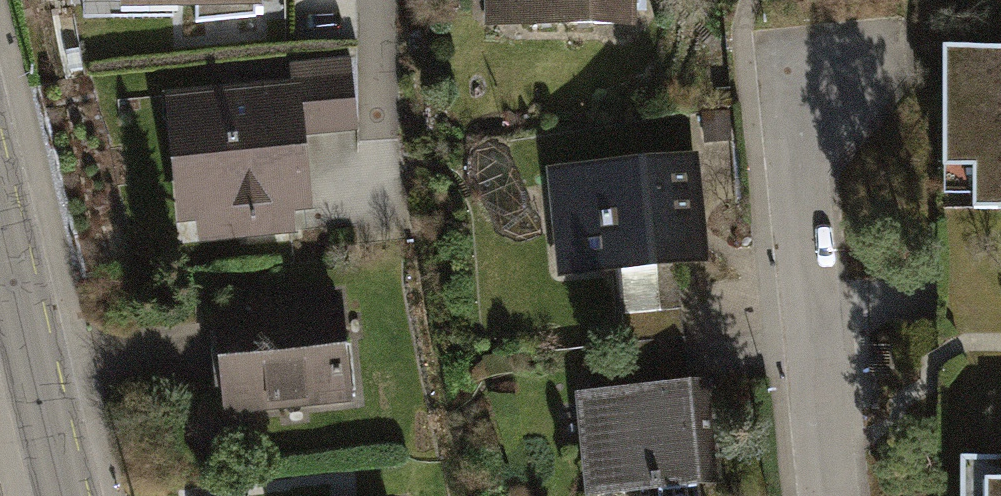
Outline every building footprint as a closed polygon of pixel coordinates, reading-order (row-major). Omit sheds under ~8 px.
[(114,20),(177,19),(177,7),(259,7),(259,0),(114,0),(114,20)] [(483,26),(591,27),(590,42),(625,42),(625,27),(634,27),(635,0),(483,0),(483,26)] [(946,188),(977,189),(977,216),(1000,216),(1000,39),(947,39),(946,188)] [(280,82),(165,87),(171,214),(197,213),(198,240),(296,235),(295,208),(314,207),(310,134),(357,132),(353,60),(279,63),(280,82)] [(698,154),(551,166),(559,269),(618,264),(624,340),(687,335),(680,259),(706,257),(698,154)] [(346,294),(215,298),(219,411),(350,406),(346,294)] [(577,390),(586,495),(651,495),(650,489),(659,488),(660,495),(701,495),(700,484),(716,483),(708,380),(691,382),(687,335),(624,340),(628,386),(577,390)] [(963,469),(963,495),(1000,495),(1000,469),(963,469)]
